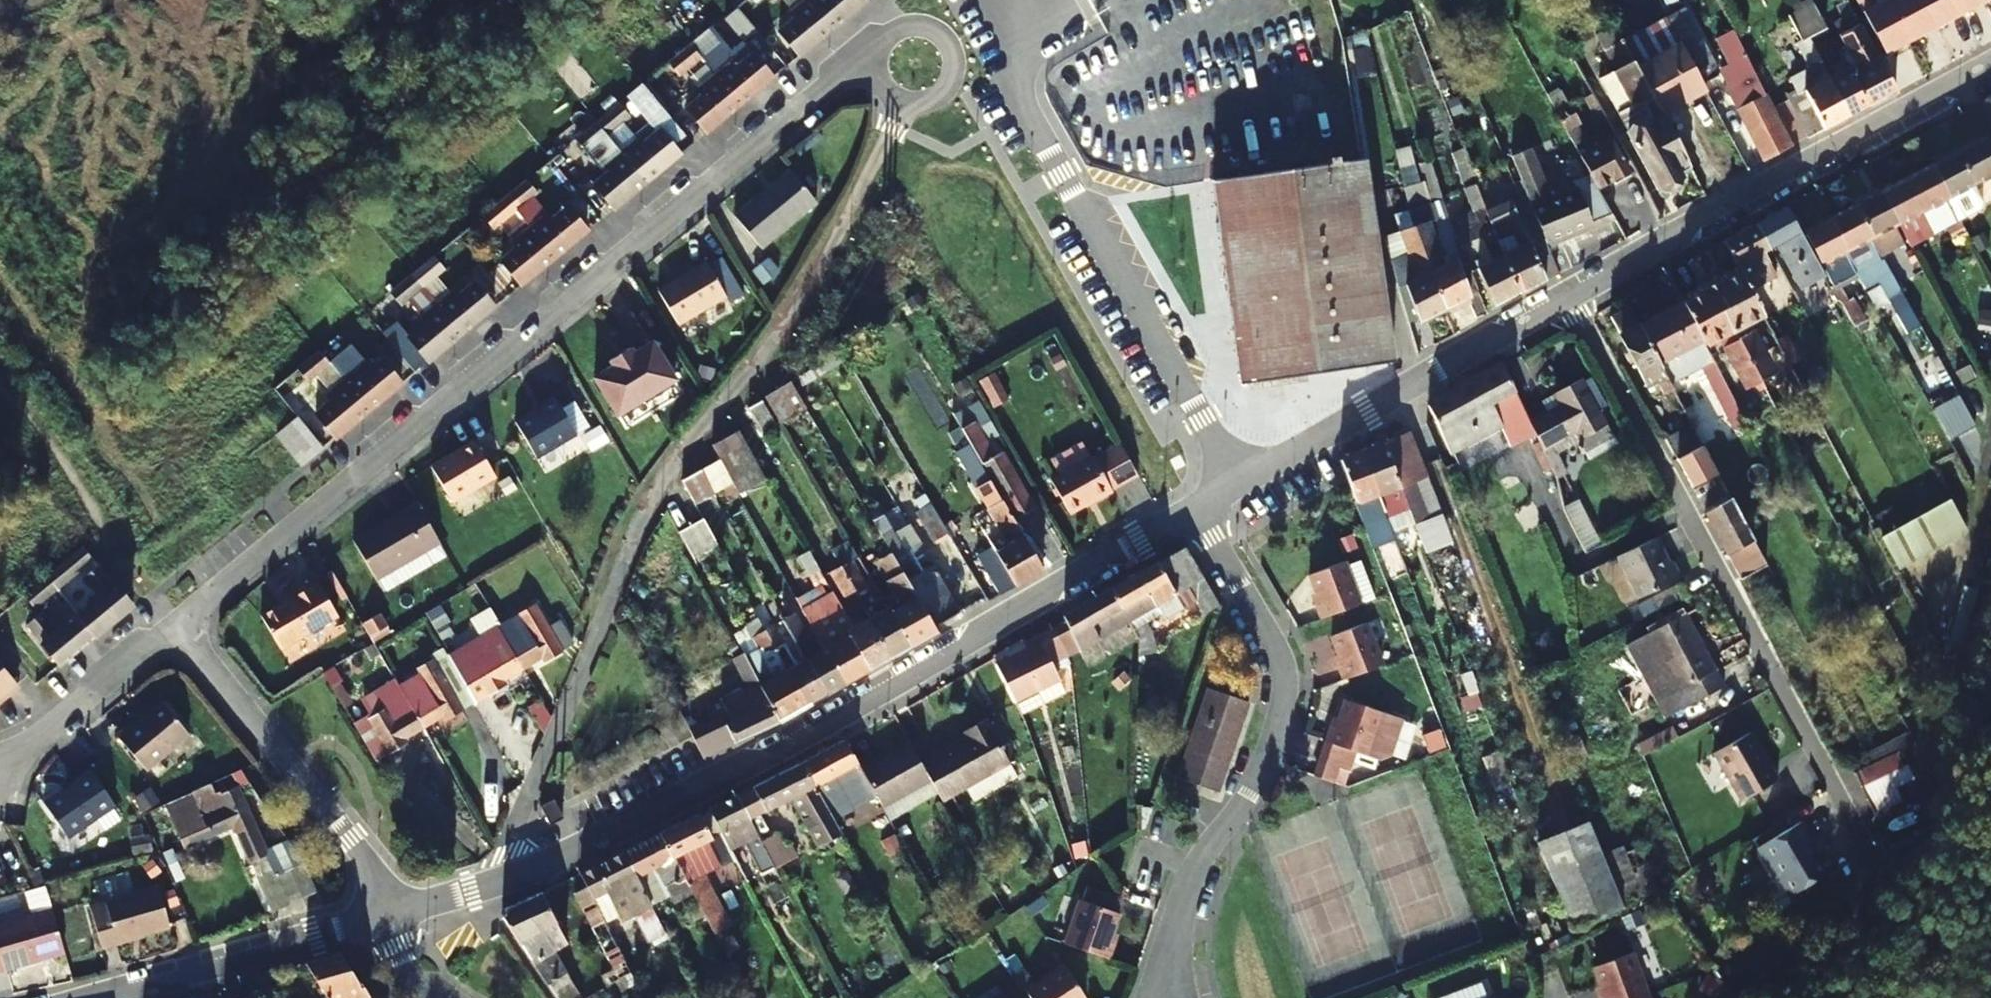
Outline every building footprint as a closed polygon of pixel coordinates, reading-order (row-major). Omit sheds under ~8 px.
[(786,20),(777,29),(799,54),(832,26),(810,0),(799,0),(782,15),(786,20)] [(832,26),(863,0),(810,0),(832,26)] [(1809,0),(1807,0),(1791,9),(1806,36),(1823,25),(1809,0)] [(1894,90),(1845,0),(1838,0),(1832,3),(1843,28),(1834,32),(1856,73),(1849,77),(1843,65),(1826,74),(1848,115),(1894,90)] [(1891,0),(1881,0),(1876,3),(1874,0),(1858,0),(1886,53),(1912,38),(1891,0)] [(1912,38),(1936,24),(1923,0),(1891,0),(1912,38)] [(1959,0),(1923,0),(1936,24),(1963,9),(1959,0)] [(1963,9),(1978,0),(1959,0),(1963,9)] [(1791,9),(1785,13),(1798,40),(1806,36),(1791,9)] [(758,34),(750,25),(742,33),(749,42),(758,34)] [(1637,72),(1612,27),(1594,37),(1600,49),(1609,46),(1620,67),(1609,73),(1627,106),(1615,113),(1625,131),(1624,134),(1656,190),(1680,177),(1677,171),(1689,165),(1661,115),(1637,72)] [(708,28),(687,45),(699,59),(720,41),(708,28)] [(1826,74),(1806,36),(1798,40),(1808,67),(1787,79),(1793,91),(1787,96),(1809,137),(1845,117),(1848,115),(1826,74)] [(1719,80),(1696,38),(1679,48),(1703,90),(1719,80)] [(671,60),(680,74),(699,59),(687,45),(671,60)] [(1703,90),(1679,48),(1637,72),(1661,115),(1703,90)] [(738,105),(770,78),(748,52),(739,59),(736,54),(712,75),(738,105)] [(690,93),(694,98),(684,108),(706,134),(738,105),(712,75),(690,93)] [(1604,120),(1591,95),(1584,100),(1598,123),(1604,120)] [(1790,148),(1763,97),(1737,112),(1764,163),(1790,148)] [(616,106),(595,124),(606,137),(627,119),(616,106)] [(1573,116),(1565,121),(1561,114),(1556,117),(1575,150),(1584,145),(1575,128),(1579,126),(1573,116)] [(575,140),(587,154),(606,137),(595,124),(575,140)] [(645,184),(678,156),(656,130),(647,138),(641,134),(619,153),(645,184)] [(1982,134),(1926,164),(1944,198),(1949,195),(1959,217),(1980,205),(1982,198),(1972,182),(1990,170),(1990,152),(1982,134)] [(1497,178),(1482,140),(1461,150),(1474,184),(1483,206),(1498,200),(1491,180),(1497,178)] [(1581,161),(1597,190),(1626,172),(1609,144),(1581,161)] [(592,184),(613,210),(645,184),(619,153),(598,171),(601,177),(592,184)] [(1392,363),(1367,196),(1363,161),(1358,162),(1213,183),(1241,384),(1308,373),(1375,365),(1392,363)] [(1936,231),(1925,209),(1944,198),(1926,164),(1902,177),(1920,210),(1916,213),(1928,235),(1932,233),(1936,231)] [(816,201),(789,169),(734,215),(761,247),(816,201)] [(1913,243),(1902,221),(1916,213),(1920,210),(1902,177),(1879,189),(1898,224),(1894,225),(1905,248),(1909,245),(1913,243)] [(1402,186),(1405,201),(1414,198),(1424,196),(1421,183),(1402,186)] [(1485,212),(1483,206),(1474,184),(1463,189),(1476,224),(1466,228),(1467,231),(1460,233),(1463,242),(1484,236),(1494,264),(1478,270),(1492,310),(1519,297),(1503,258),(1494,235),(1485,212)] [(521,185),(504,199),(515,213),(533,198),(521,185)] [(1898,224),(1879,189),(1856,202),(1874,236),(1878,234),(1894,225),(1898,224)] [(1597,231),(1581,192),(1533,210),(1549,250),(1597,231)] [(1959,217),(1949,195),(1944,198),(1955,220),(1959,217)] [(1418,214),(1414,198),(1405,201),(1409,216),(1418,214)] [(1519,251),(1503,258),(1519,297),(1545,286),(1543,281),(1559,275),(1549,250),(1533,210),(1528,198),(1516,203),(1511,202),(1485,212),(1494,235),(1510,228),(1519,251)] [(485,215),(497,230),(515,213),(504,199),(485,215)] [(1874,236),(1856,202),(1829,216),(1848,251),(1845,253),(1856,275),(1860,273),(1864,271),(1853,248),(1870,240),(1881,260),(1886,259),(1889,256),(1878,234),(1874,236)] [(1787,207),(1757,223),(1770,248),(1775,246),(1797,287),(1812,280),(1827,307),(1837,301),(1787,207)] [(554,216),(550,212),(528,230),(554,260),(584,234),(563,209),(554,216)] [(1421,225),(1418,214),(1409,216),(1412,229),(1445,311),(1467,300),(1449,261),(1443,265),(1427,222),(1421,225)] [(1848,251),(1829,216),(1804,230),(1833,287),(1840,284),(1829,262),(1845,253),(1848,251)] [(1767,262),(1762,252),(1770,248),(1757,223),(1723,242),(1738,271),(1747,289),(1761,282),(1754,268),(1767,262)] [(1404,288),(1416,326),(1445,311),(1412,229),(1399,234),(1416,281),(1404,288)] [(507,247),(511,252),(502,258),(523,285),(554,260),(528,230),(507,247)] [(1477,294),(1462,255),(1449,261),(1467,300),(1477,294)] [(429,261),(408,279),(420,293),(440,275),(429,261)] [(726,296),(706,262),(659,290),(679,324),(726,296)] [(1747,289),(1738,271),(1710,286),(1762,385),(1770,381),(1768,376),(1775,373),(1753,330),(1749,331),(1745,321),(1759,312),(1747,289)] [(391,293),(403,308),(420,293),(408,279),(391,293)] [(462,292),(459,288),(433,309),(458,339),(491,310),(471,286),(462,292)] [(1762,385),(1710,286),(1684,300),(1703,337),(1706,343),(1722,335),(1726,345),(1723,347),(1744,388),(1752,385),(1754,390),(1762,385)] [(1639,325),(1658,361),(1692,343),(1703,337),(1684,300),(1639,325)] [(1648,373),(1660,396),(1673,389),(1658,361),(1639,325),(1629,306),(1608,317),(1639,378),(1648,373)] [(458,339),(433,309),(413,326),(415,332),(407,340),(428,364),(458,339)] [(1707,371),(1724,404),(1735,397),(1718,365),(1706,343),(1703,337),(1692,343),(1707,371)] [(335,339),(317,355),(329,369),(347,354),(335,339)] [(675,379),(653,342),(634,353),(630,347),(610,360),(614,365),(594,378),(616,415),(675,379)] [(300,369),(311,384),(329,369),(317,355),(300,369)] [(369,371),(365,367),(343,386),(368,415),(399,388),(378,364),(369,371)] [(1500,425),(1490,405),(1514,391),(1501,364),(1428,406),(1453,455),(1500,425)] [(295,369),(273,387),(286,402),(308,385),(295,369)] [(1585,553),(1606,541),(1555,441),(1555,438),(1575,428),(1583,445),(1611,431),(1582,373),(1555,386),(1561,399),(1528,416),(1563,509),(1585,553)] [(990,404),(1000,400),(989,375),(979,379),(990,404)] [(768,396),(783,422),(807,409),(791,382),(768,396)] [(323,403),(327,408),(316,418),(336,442),(368,415),(343,386),(323,403)] [(1932,408),(1950,439),(1976,425),(1958,394),(1932,408)] [(539,404),(541,406),(515,421),(537,458),(577,435),(554,395),(539,404)] [(775,420),(763,399),(750,407),(761,428),(775,420)] [(1002,500),(1013,520),(1031,508),(998,450),(991,453),(972,419),(958,427),(985,472),(1002,500)] [(296,421),(277,435),(284,444),(292,456),(301,468),(321,451),(313,440),(304,430),(296,421)] [(739,453),(749,448),(739,428),(729,433),(739,453)] [(1691,432),(1667,443),(1674,458),(1698,447),(1691,432)] [(1381,433),(1362,444),(1381,496),(1402,488),(1385,444),(1381,433)] [(1402,488),(1415,523),(1429,518),(1421,489),(1412,492),(1410,485),(1425,479),(1408,436),(1385,444),(1402,488)] [(495,477),(474,441),(431,467),(451,501),(495,477)] [(1141,479),(1120,444),(1092,461),(1113,494),(1141,479)] [(1362,444),(1339,457),(1364,526),(1389,517),(1381,496),(1362,444)] [(1473,445),(1454,455),(1462,470),(1481,460),(1473,445)] [(1711,462),(1703,447),(1677,461),(1685,476),(1711,462)] [(729,474),(718,452),(704,460),(711,475),(715,482),(729,474)] [(1096,499),(1098,503),(1113,494),(1092,461),(1059,481),(1076,511),(1096,499)] [(985,472),(969,482),(985,510),(1002,500),(985,472)] [(715,482),(711,475),(690,485),(703,509),(723,499),(715,482)] [(1076,511),(1059,481),(1055,484),(1072,514),(1076,511)] [(1725,551),(1735,568),(1740,578),(1766,563),(1732,498),(1705,513),(1725,551)] [(1013,520),(1002,500),(985,510),(1000,535),(972,555),(996,595),(1042,569),(1013,520)] [(1893,571),(1962,533),(1945,500),(1911,519),(1877,538),(1893,571)] [(438,540),(416,503),(386,520),(387,521),(386,523),(380,527),(378,526),(377,525),(352,540),(376,579),(438,540)] [(911,512),(927,540),(942,531),(926,503),(911,512)] [(717,537),(703,509),(676,523),(691,551),(717,537)] [(882,538),(932,624),(955,610),(931,567),(917,541),(904,548),(883,512),(871,519),(882,538)] [(837,538),(825,516),(813,523),(825,544),(837,538)] [(825,544),(813,523),(807,527),(819,548),(825,544)] [(1633,599),(1679,580),(1660,535),(1615,554),(1633,599)] [(910,644),(935,630),(932,624),(882,538),(868,548),(901,606),(892,612),(910,644)] [(935,564),(922,538),(917,541),(931,567),(935,564)] [(1216,603),(1197,570),(1184,545),(1107,588),(1123,618),(1143,656),(1159,647),(1148,626),(1162,621),(1160,616),(1194,598),(1202,611),(1216,603)] [(83,549),(46,579),(55,591),(92,561),(83,549)] [(873,566),(865,549),(858,554),(867,569),(873,566)] [(1359,604),(1343,562),(1309,575),(1320,602),(1314,604),(1320,619),(1359,604)] [(1771,570),(1766,563),(1740,578),(1743,586),(1771,570)] [(77,618),(93,639),(131,608),(98,568),(84,580),(99,600),(77,618)] [(46,579),(24,596),(31,605),(33,608),(55,591),(46,579)] [(338,615),(316,579),(287,597),(288,599),(261,615),(281,649),(338,615)] [(1061,654),(1123,618),(1107,588),(1060,615),(1064,622),(1048,629),(1061,654)] [(845,622),(830,592),(819,597),(834,627),(820,635),(824,644),(844,681),(869,667),(845,622)] [(892,612),(888,605),(866,617),(887,656),(910,644),(892,612)] [(844,681),(824,644),(814,649),(794,610),(783,615),(805,655),(824,692),(844,681)] [(1646,652),(1681,723),(1733,696),(1689,613),(1686,612),(1640,637),(1646,652)] [(1060,615),(1045,623),(1048,629),(1064,622),(1060,615)] [(24,628),(57,669),(93,639),(77,618),(55,636),(38,616),(24,628)] [(364,624),(375,640),(387,632),(377,616),(364,624)] [(574,641),(560,617),(523,639),(511,616),(500,623),(524,666),(541,656),(543,660),(574,641)] [(869,667),(887,656),(866,617),(853,625),(850,619),(845,622),(869,667)] [(524,666),(500,623),(450,654),(458,667),(476,700),(505,684),(503,679),(524,666)] [(1036,635),(1048,629),(1045,623),(1034,630),(1036,635)] [(1382,665),(1366,623),(1332,636),(1342,663),(1337,665),(1343,680),(1382,665)] [(775,625),(765,631),(803,704),(824,692),(805,655),(794,661),(775,625)] [(1048,660),(1061,654),(1048,629),(1036,635),(1046,658),(1048,660)] [(1027,646),(1024,641),(1036,635),(1034,630),(991,654),(995,662),(1027,646)] [(776,718),(803,704),(765,631),(755,636),(759,643),(742,652),(757,682),(776,718)] [(1046,658),(1036,635),(1024,641),(1027,646),(995,662),(998,670),(1013,699),(1055,678),(1048,660),(1046,658)] [(742,652),(739,646),(730,650),(744,681),(719,695),(709,700),(716,712),(691,726),(706,753),(733,739),(776,718),(757,682),(742,652)] [(450,654),(419,674),(431,694),(438,690),(433,683),(458,667),(450,654)] [(0,666),(0,699),(17,685),(0,666)] [(438,690),(431,694),(419,674),(401,685),(423,725),(442,715),(445,720),(476,700),(458,667),(433,683),(438,690)] [(423,725),(401,685),(350,716),(377,758),(406,743),(403,738),(423,725)] [(1247,706),(1205,690),(1184,750),(1227,767),(1247,706)] [(1371,757),(1385,714),(1346,701),(1337,729),(1332,727),(1327,742),(1371,757)] [(188,734),(162,702),(130,728),(128,726),(117,735),(145,770),(188,734)] [(968,737),(988,772),(1005,763),(983,720),(963,730),(968,737)] [(1781,778),(1755,733),(1718,755),(1743,799),(1781,778)] [(1887,759),(1916,745),(1911,735),(1868,755),(1874,765),(1887,759)] [(964,801),(995,785),(988,772),(968,737),(918,763),(928,780),(938,798),(958,787),(964,801)] [(798,761),(831,819),(839,815),(827,790),(843,780),(857,804),(874,794),(859,767),(842,738),(798,761)] [(874,794),(880,806),(928,780),(918,763),(907,743),(859,767),(874,794)] [(233,748),(238,758),(246,754),(241,744),(233,748)] [(1894,773),(1887,759),(1874,765),(1855,774),(1875,815),(1902,802),(1896,789),(1914,780),(1907,766),(1894,773)] [(798,761),(755,784),(769,808),(790,796),(817,842),(837,830),(831,819),(798,761)] [(1005,763),(988,772),(995,785),(1012,777),(1005,763)] [(115,811),(92,773),(78,782),(81,787),(67,795),(65,793),(44,805),(65,841),(115,811)] [(755,784),(732,795),(747,820),(769,808),(755,784)] [(185,791),(154,805),(173,849),(222,828),(238,862),(258,855),(227,786),(202,799),(197,786),(185,791)] [(732,795),(711,806),(733,846),(746,839),(764,872),(774,867),(761,844),(747,820),(732,795)] [(561,799),(550,804),(559,822),(570,817),(561,799)] [(702,810),(664,828),(686,872),(701,900),(717,931),(733,924),(693,844),(713,834),(702,810)] [(1816,839),(1804,818),(1758,844),(1774,873),(1778,871),(1791,892),(1836,867),(1823,846),(1817,849),(1812,841),(1816,839)] [(638,875),(657,866),(665,881),(686,872),(664,828),(625,848),(638,875)] [(796,855),(788,842),(781,846),(777,836),(761,844),(774,867),(796,855)] [(1620,903),(1597,844),(1547,863),(1570,923),(1620,903)] [(646,915),(642,905),(651,902),(638,875),(625,848),(583,868),(596,895),(620,884),(636,919),(646,915)] [(309,895),(297,866),(269,878),(266,872),(251,878),(266,913),(309,895)] [(686,872),(665,881),(681,912),(701,900),(686,872)] [(0,933),(0,981),(64,955),(48,914),(37,886),(16,891),(27,922),(0,933)] [(510,905),(505,916),(557,992),(572,982),(555,949),(567,942),(542,888),(510,905)] [(152,890),(87,914),(102,955),(168,930),(152,890)] [(1118,914),(1079,900),(1064,944),(1108,959),(1113,943),(1108,942),(1118,914)] [(609,944),(624,974),(633,970),(618,939),(609,944)] [(360,980),(342,952),(304,964),(325,997),(372,997),(360,980)] [(1649,995),(1633,952),(1594,966),(1605,994),(1600,996),(1601,997),(1640,997),(1649,995)] [(261,978),(269,997),(313,997),(300,965),(261,978)] [(720,972),(728,987),(742,979),(735,965),(720,972)] [(1063,965),(1025,990),(1030,997),(1085,997),(1063,965)]
